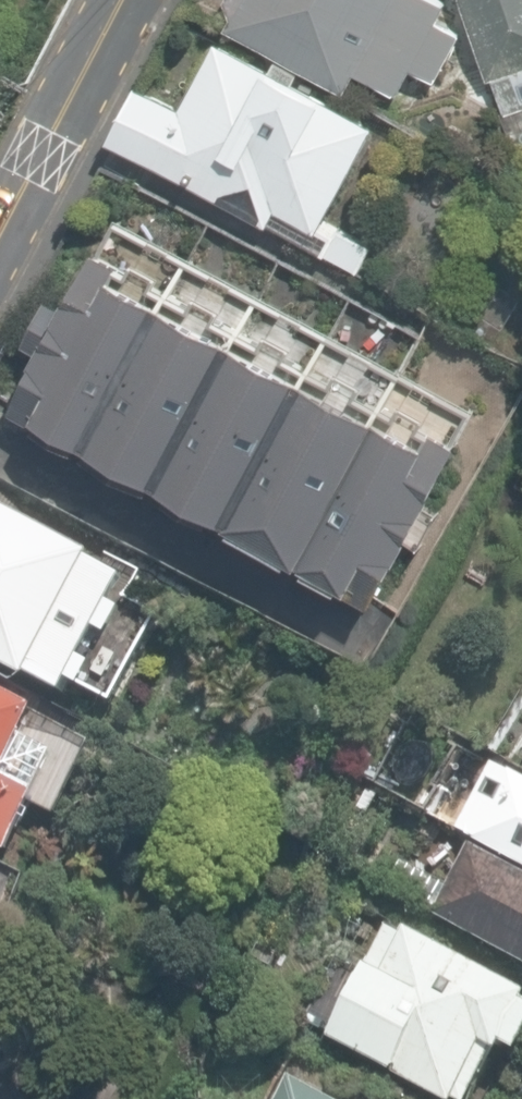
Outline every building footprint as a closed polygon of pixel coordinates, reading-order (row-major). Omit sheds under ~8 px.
[(216,11),(346,91),(367,68),(398,88),(413,68),(437,82),(462,30),(448,4),(441,0),(223,0),(216,11)] [(499,111),(521,104),(521,0),(465,0),(499,111)] [(384,125),(217,32),(185,95),(146,78),(119,137),(326,254),(384,125)] [(184,253),(112,216),(14,403),(86,440),(184,253)] [(257,291),(184,253),(86,440),(159,478),(257,291)] [(329,328),(257,291),(159,478),(230,516),(329,328)] [(399,364),(329,328),(230,516),(300,552),(399,364)] [(468,400),(399,364),(300,552),(370,588),(468,400)] [(0,506),(0,658),(59,691),(124,575),(0,506)] [(0,684),(0,848),(31,792),(55,805),(94,736),(0,684)] [(512,774),(477,840),(521,865),(521,780),(512,774)] [(470,846),(435,912),(521,960),(521,874),(470,846)] [(395,922),(332,1038),(447,1098),(491,1098),(521,1041),(521,990),(395,922)] [(285,1070),(267,1098),(336,1098),(285,1070)]
